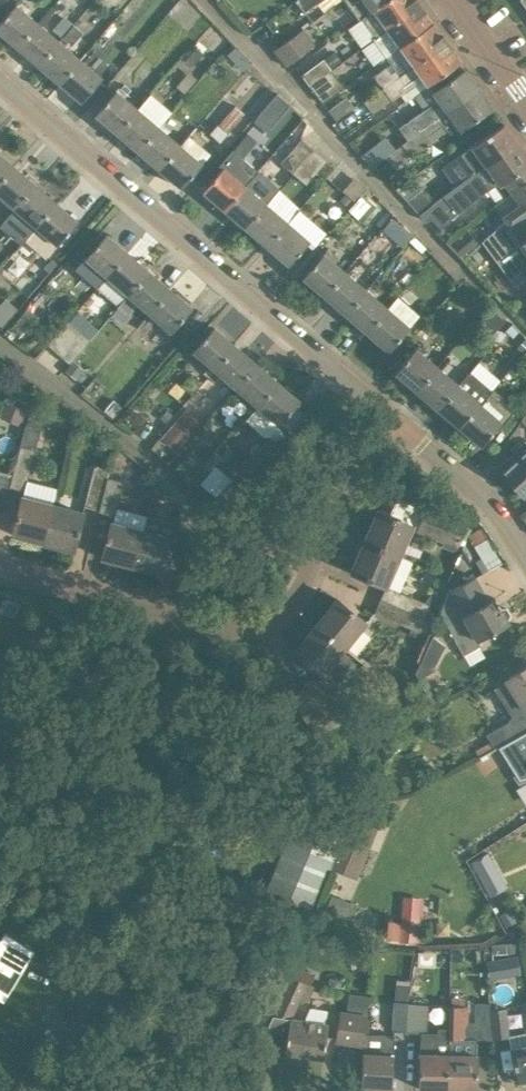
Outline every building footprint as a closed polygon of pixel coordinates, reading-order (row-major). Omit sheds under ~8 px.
[(322,0),(296,0),(295,1),(304,14),(322,0)] [(384,0),(345,0),(358,18),(384,0)] [(418,6),(414,0),(384,0),(358,18),(360,21),(362,19),(375,36),(418,6)] [(14,6),(0,23),(0,32),(17,47),(36,25),(14,6)] [(385,57),(432,25),(431,23),(430,20),(428,17),(425,15),(418,6),(375,36),(375,37),(373,39),(385,57)] [(58,43),(36,25),(17,47),(39,66),(58,43)] [(74,25),(60,41),(69,48),(83,32),(74,25)] [(383,87),(445,43),(439,35),(439,32),(436,28),(433,27),(432,25),(385,57),(391,65),(375,76),(383,87)] [(286,67),(314,46),(302,30),(274,51),(286,67)] [(80,62),(58,43),(39,66),(60,84),(80,62)] [(405,100),(460,63),(458,61),(457,58),(455,54),(452,53),(445,43),(383,87),(363,102),(373,115),(401,95),(405,100)] [(194,44),(183,58),(191,65),(203,52),(194,44)] [(227,55),(235,63),(243,56),(235,47),(227,55)] [(335,51),(325,58),(332,68),(342,61),(335,51)] [(307,84),(329,68),(323,60),(301,76),(307,84)] [(102,80),(80,62),(60,84),(82,103),(102,80)] [(406,139),(478,88),(465,70),(460,63),(405,100),(409,106),(417,100),(425,110),(399,129),(406,139)] [(322,104),(344,88),(329,68),(307,84),(322,104)] [(460,132),(493,109),(478,88),(406,139),(407,140),(402,144),(411,157),(455,125),(460,132)] [(291,105),(276,92),(256,116),(270,128),(291,105)] [(117,133),(136,111),(116,93),(95,114),(117,133)] [(337,120),(354,107),(347,97),(329,110),(337,120)] [(229,135),(228,134),(245,114),(235,106),(218,126),(217,125),(209,134),(220,144),(229,135)] [(139,152),(158,130),(136,111),(117,133),(139,152)] [(455,188),(518,144),(504,125),(441,168),(455,188)] [(179,149),(158,130),(139,152),(160,170),(179,149)] [(391,134),(365,151),(374,163),(399,146),(391,134)] [(190,137),(179,149),(160,170),(182,189),(201,168),(199,166),(210,155),(190,137)] [(293,175),(314,150),(301,140),(280,164),(293,175)] [(518,144),(455,188),(433,205),(432,204),(417,214),(424,222),(429,222),(432,220),(441,230),(457,214),(484,193),(495,186),(503,198),(525,183),(525,155),(518,144)] [(306,186),(327,161),(314,150),(293,175),(306,186)] [(225,211),(244,188),(257,173),(232,151),(219,166),(222,169),(203,192),(225,211)] [(14,167),(0,155),(0,183),(14,167)] [(14,209),(35,185),(14,167),(0,183),(0,197),(14,209)] [(525,216),(525,183),(503,198),(492,206),(503,221),(508,218),(512,225),(525,216)] [(26,240),(56,204),(35,185),(14,209),(4,220),(26,240)] [(266,207),(244,188),(225,211),(247,229),(266,207)] [(361,197),(367,202),(373,195),(367,189),(360,196),(361,197)] [(432,204),(420,190),(406,202),(417,214),(432,204)] [(346,195),(340,201),(348,208),(354,202),(346,195)] [(371,206),(367,202),(361,197),(348,211),(358,219),(371,206)] [(58,246),(78,223),(56,204),(26,240),(47,259),(58,246)] [(287,224),(266,207),(247,229),(268,247),(287,224)] [(520,243),(509,227),(512,225),(508,218),(503,221),(504,222),(482,242),(482,243),(515,287),(525,279),(525,280),(525,239),(520,243)] [(308,242),(287,224),(268,247),(289,266),(308,242)] [(119,264),(127,253),(105,235),(85,259),(107,277),(119,264)] [(482,242),(477,236),(457,254),(463,261),(482,242)] [(129,296),(149,272),(127,253),(119,264),(107,277),(97,289),(119,307),(128,296),(129,296)] [(345,273),(324,255),(303,277),(325,296),(345,273)] [(57,265),(52,260),(46,265),(43,268),(50,273),(57,265)] [(150,314),(171,290),(149,272),(129,296),(150,314)] [(366,291),(345,273),(325,296),(346,315),(366,291)] [(172,333),(192,309),(171,290),(150,314),(172,333)] [(388,309),(366,291),(346,315),(367,333),(388,309)] [(0,305),(0,326),(2,327),(17,309),(5,298),(0,305)] [(23,338),(38,318),(26,309),(10,328),(23,338)] [(409,327),(388,309),(367,333),(389,352),(409,327)] [(503,322),(490,309),(476,324),(489,336),(503,322)] [(69,365),(90,341),(68,322),(47,345),(69,365)] [(215,370),(235,346),(213,328),(192,351),(215,370)] [(525,350),(525,340),(525,339),(517,348),(523,353),(525,350)] [(236,388),(257,365),(235,346),(215,370),(236,388)] [(435,368),(416,351),(395,372),(416,390),(435,368)] [(83,369),(75,361),(66,371),(75,379),(83,369)] [(257,406),(278,383),(257,365),(236,388),(257,406)] [(458,387),(457,387),(435,368),(416,390),(438,409),(458,387)] [(492,392),(469,372),(457,387),(458,387),(438,409),(461,429),(489,395),(492,392)] [(280,425),(300,402),(278,383),(257,406),(280,425)] [(510,413),(489,395),(461,429),(481,447),(510,413)] [(113,400),(103,411),(112,419),(122,407),(113,400)] [(5,401),(0,415),(0,419),(19,427),(26,410),(5,401)] [(160,418),(166,424),(173,415),(167,410),(160,418)] [(192,434),(177,421),(161,440),(176,453),(192,434)] [(25,490),(41,429),(25,425),(13,473),(9,486),(25,490)] [(158,454),(166,444),(161,440),(159,439),(151,449),(158,454)] [(278,450),(266,439),(244,466),(257,477),(278,450)] [(504,476),(525,500),(525,455),(504,476)] [(215,465),(210,472),(200,484),(218,499),(231,484),(233,481),(215,465)] [(99,513),(108,479),(110,470),(95,466),(84,508),(99,512),(99,513)] [(9,486),(13,473),(0,470),(0,512),(3,513),(9,486)] [(31,477),(28,487),(58,496),(61,486),(31,477)] [(114,516),(123,483),(108,479),(99,513),(114,516)] [(43,543),(52,505),(22,498),(12,535),(43,543)] [(467,528),(402,500),(396,514),(461,542),(467,528)] [(189,538),(197,508),(182,504),(175,534),(189,538)] [(84,514),(52,505),(43,543),(74,551),(84,514)] [(400,556),(413,526),(378,511),(365,542),(400,556)] [(133,566),(142,530),(111,522),(102,558),(133,566)] [(481,574),(487,570),(501,563),(487,537),(482,528),(468,535),(473,545),(480,557),(474,560),(481,574)] [(165,575),(175,538),(142,530),(133,566),(165,575)] [(386,588),(387,585),(400,556),(365,542),(351,573),(386,588)] [(477,642),(510,623),(508,621),(510,615),(507,609),(500,608),(495,598),(488,602),(475,578),(450,592),(439,614),(455,640),(471,631),(477,642)] [(432,621),(436,608),(425,603),(393,589),(387,602),(432,621)] [(432,594),(425,603),(436,608),(439,597),(432,594)] [(346,648),(367,622),(337,599),(316,625),(346,648)] [(432,622),(432,621),(387,602),(381,599),(375,613),(411,629),(409,634),(424,641),(432,622)] [(325,674),(346,648),(316,625),(294,652),(325,674)] [(436,664),(445,646),(438,641),(432,636),(414,672),(422,678),(435,671),(431,666),(436,664)] [(507,677),(509,681),(495,690),(512,718),(509,720),(509,722),(486,736),(490,743),(495,750),(525,732),(525,722),(521,713),(525,710),(525,667),(507,677)] [(394,688),(387,681),(382,685),(389,693),(394,688)] [(428,681),(421,685),(432,705),(439,701),(428,681)] [(337,717),(318,683),(291,698),(315,740),(327,733),(322,726),(337,717)] [(507,762),(518,780),(525,778),(525,750),(507,762)] [(357,880),(381,822),(355,811),(345,833),(330,869),(357,880)] [(309,918),(330,869),(345,833),(297,812),(261,898),(309,918)] [(471,862),(477,874),(494,865),(487,853),(471,862)] [(510,910),(499,916),(506,928),(517,922),(510,910)] [(399,943),(417,943),(419,914),(401,912),(401,923),(399,941),(399,943)] [(399,941),(401,923),(389,922),(387,940),(399,941)] [(4,1001),(34,951),(4,933),(0,939),(0,999),(4,1001)] [(515,953),(514,942),(492,944),(493,955),(515,953)] [(468,961),(483,962),(483,949),(469,949),(468,961)] [(517,956),(502,958),(505,977),(520,974),(517,956)] [(323,1059),(328,1024),(326,1024),(328,1011),(310,1009),(304,1021),(292,1019),(301,1000),(308,1004),(315,987),(289,976),(271,1016),(273,1016),(266,1032),(287,1036),(285,1053),(323,1059)] [(395,991),(394,1002),(408,1004),(409,992),(395,991)] [(344,1013),(367,1017),(371,996),(347,992),(344,1013)] [(476,1090),(476,1040),(467,1039),(468,1007),(464,1007),(465,998),(452,997),(451,1007),(448,1007),(448,1066),(447,1090),(476,1090)] [(408,1032),(410,1004),(408,1004),(394,1002),(392,1031),(408,1032)] [(448,1066),(448,1007),(438,1006),(436,1033),(427,1033),(428,1006),(410,1004),(408,1032),(421,1033),(419,1090),(447,1090),(448,1066)] [(509,1036),(506,1008),(490,1010),(493,1039),(509,1038),(509,1036)] [(362,1045),(367,1017),(344,1013),(341,1013),(336,1040),(362,1045)] [(392,1089),(394,1036),(366,1034),(361,1087),(392,1089)] [(511,1050),(517,1083),(525,1081),(525,1047),(511,1050)]
